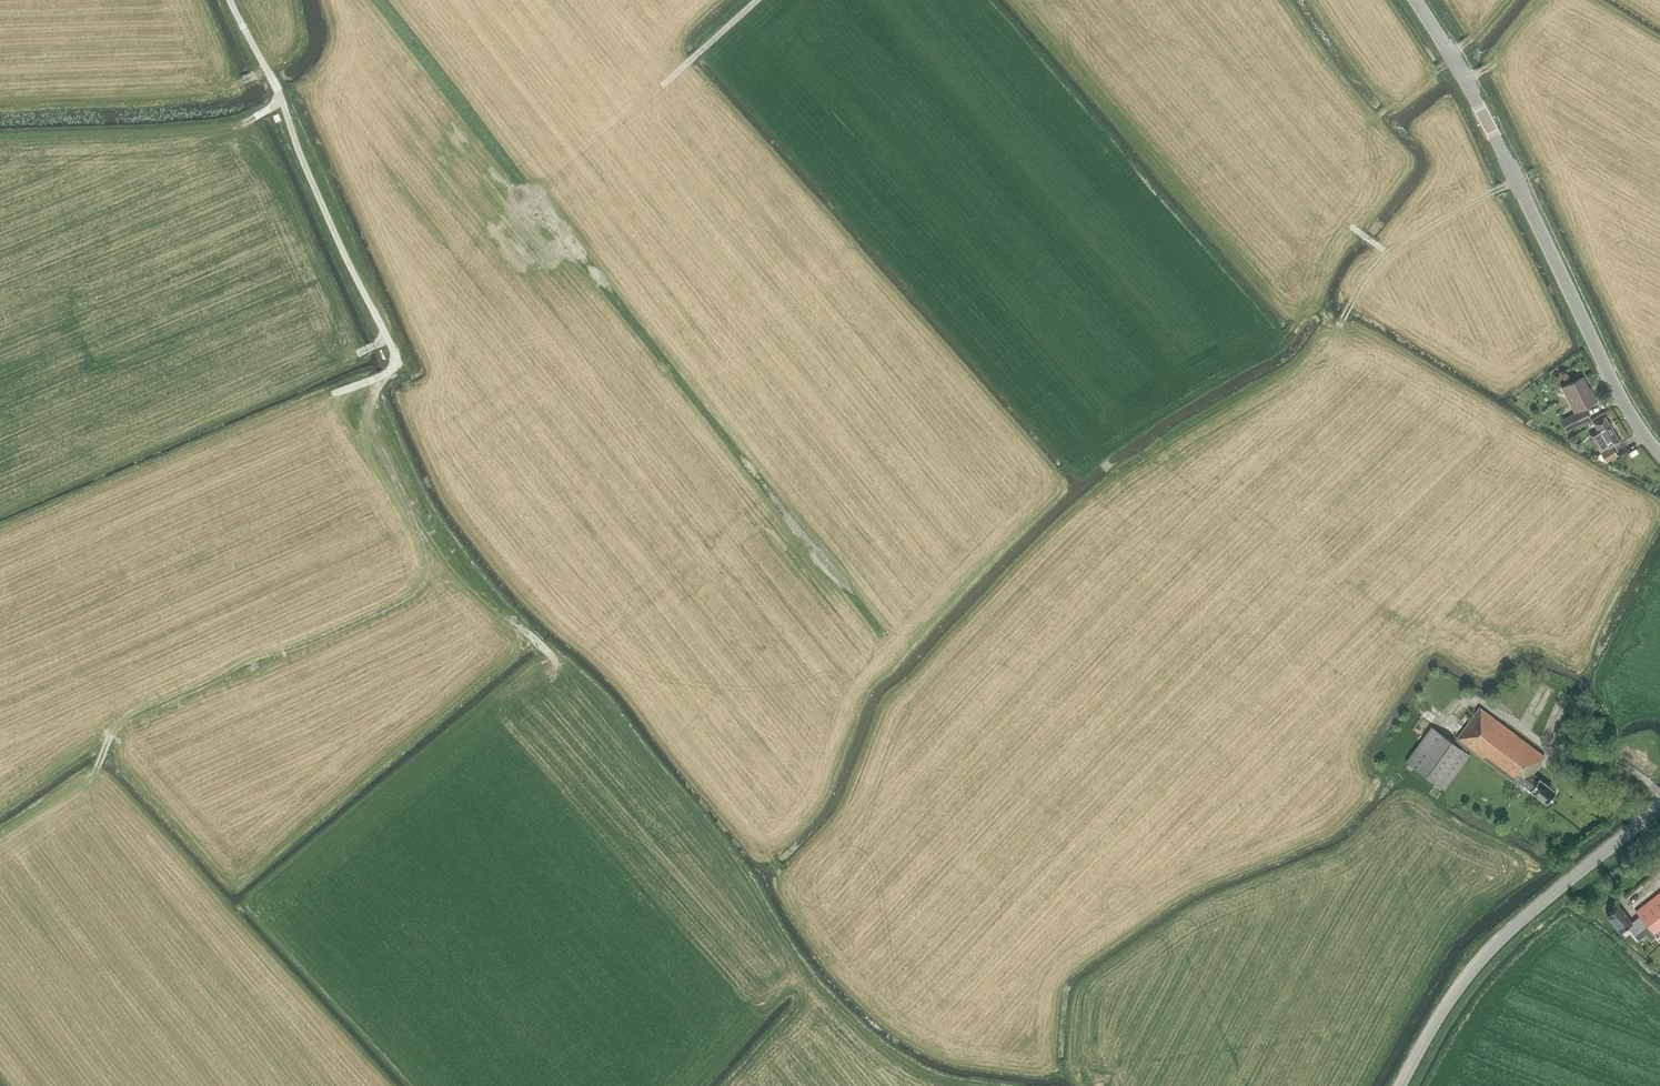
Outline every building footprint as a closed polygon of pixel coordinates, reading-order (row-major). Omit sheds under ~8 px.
[(1586,407),(1598,401),(1593,392),(1591,393),(1583,377),(1563,387),(1576,413),(1562,421),(1567,431),(1591,418),(1586,407)] [(1612,447),(1620,442),(1617,437),(1606,417),(1595,423),(1599,429),(1590,434),(1606,460),(1606,461),(1616,455),(1612,447)] [(1457,739),(1454,743),(1432,726),(1406,762),(1445,790),(1471,755),(1466,752),(1469,748),(1515,783),(1517,780),(1548,803),(1556,791),(1533,774),(1540,764),(1539,764),(1545,756),(1480,707),(1457,739)] [(1578,734),(1565,729),(1561,739),(1574,744),(1578,734)] [(781,851),(784,856),(798,846),(795,841),(781,851)] [(1632,922),(1619,905),(1607,914),(1621,932),(1628,927),(1634,935),(1647,925),(1658,939),(1659,938),(1659,891),(1635,911),(1639,916),(1632,922)]
